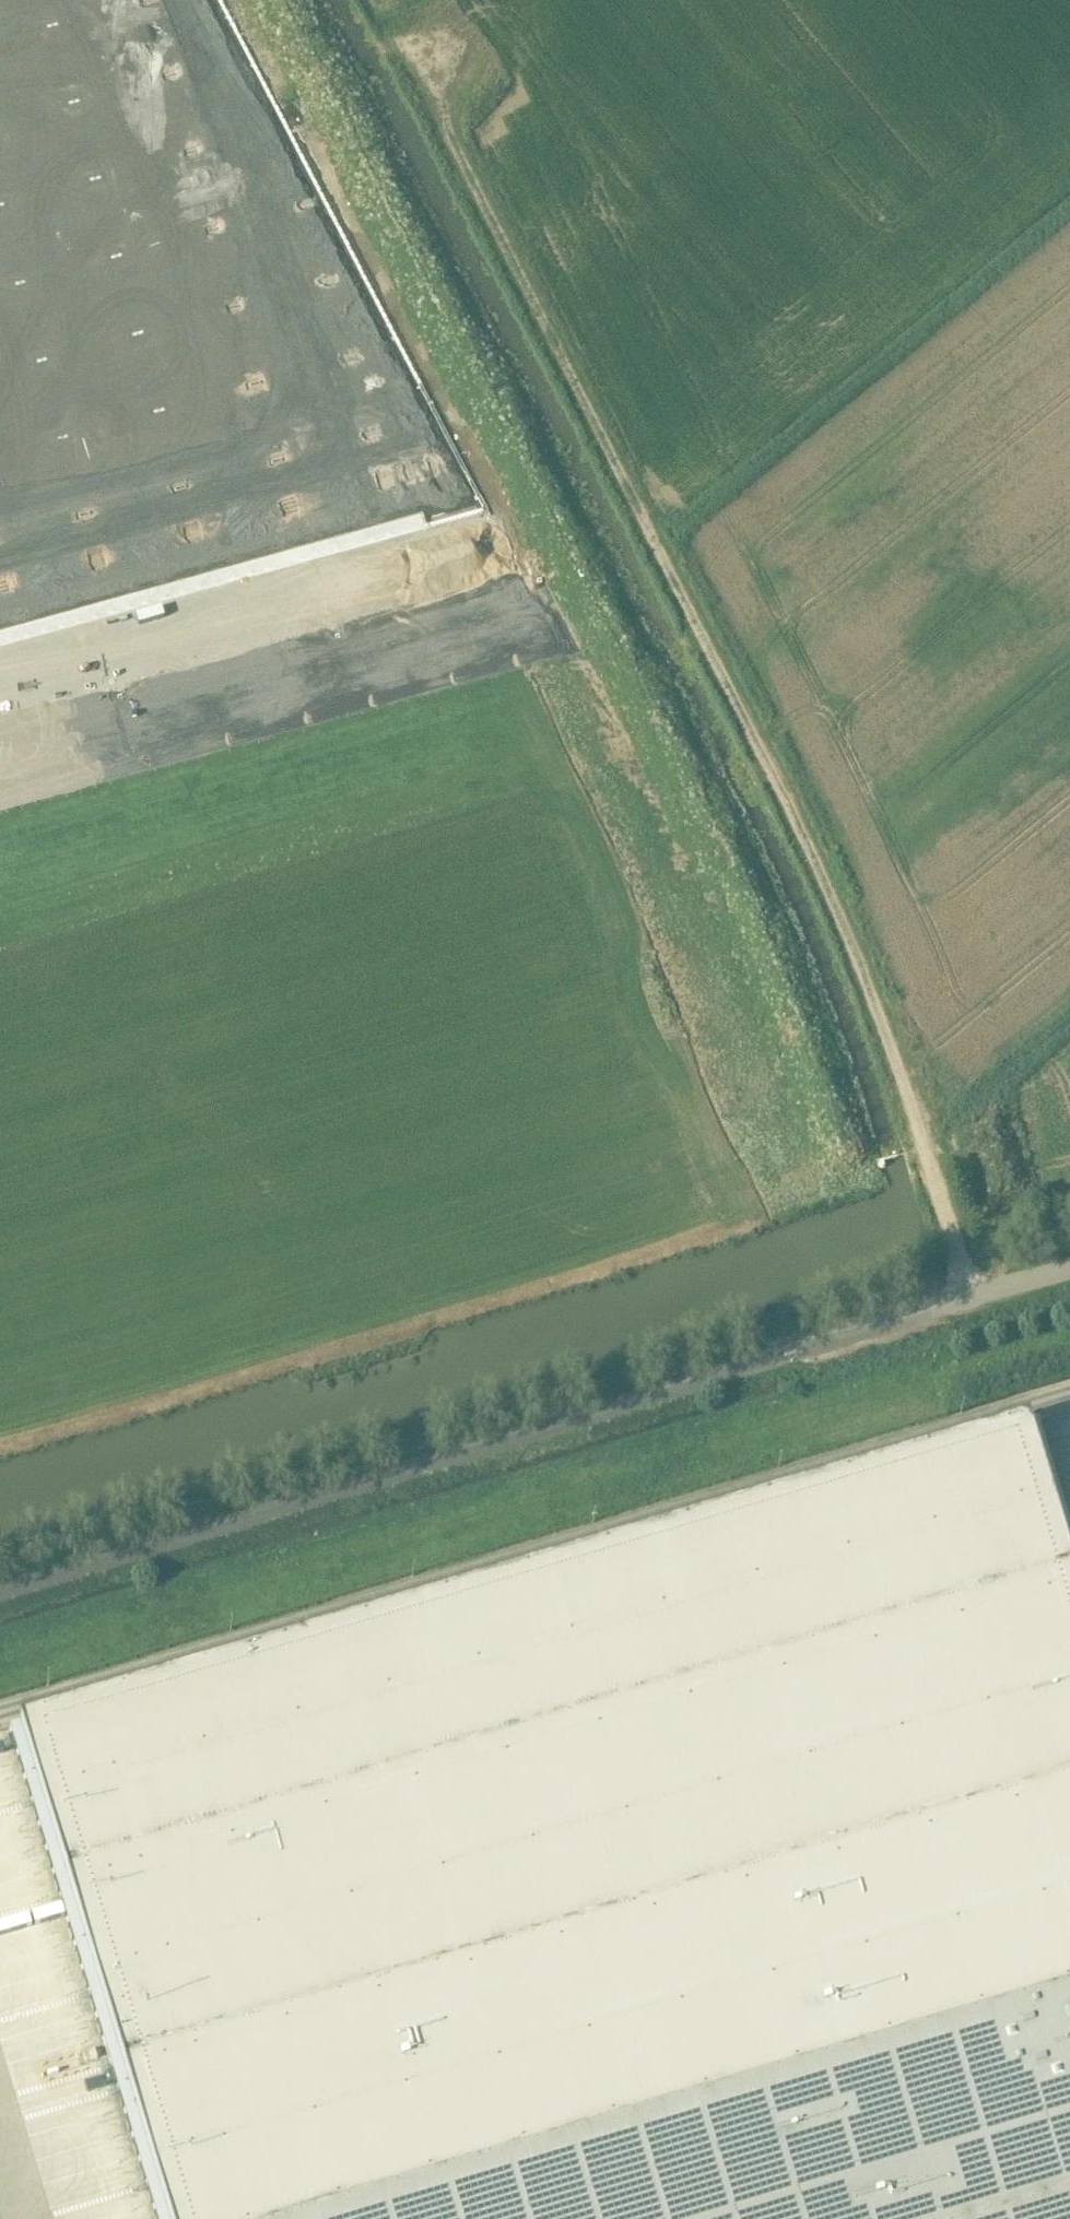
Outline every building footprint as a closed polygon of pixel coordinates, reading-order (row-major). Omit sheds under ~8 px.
[(488,510),(222,0),(0,0),(0,645),(488,510)] [(10,1721),(157,2218),(1069,2218),(1069,1500),(1045,1415),(10,1721)]
